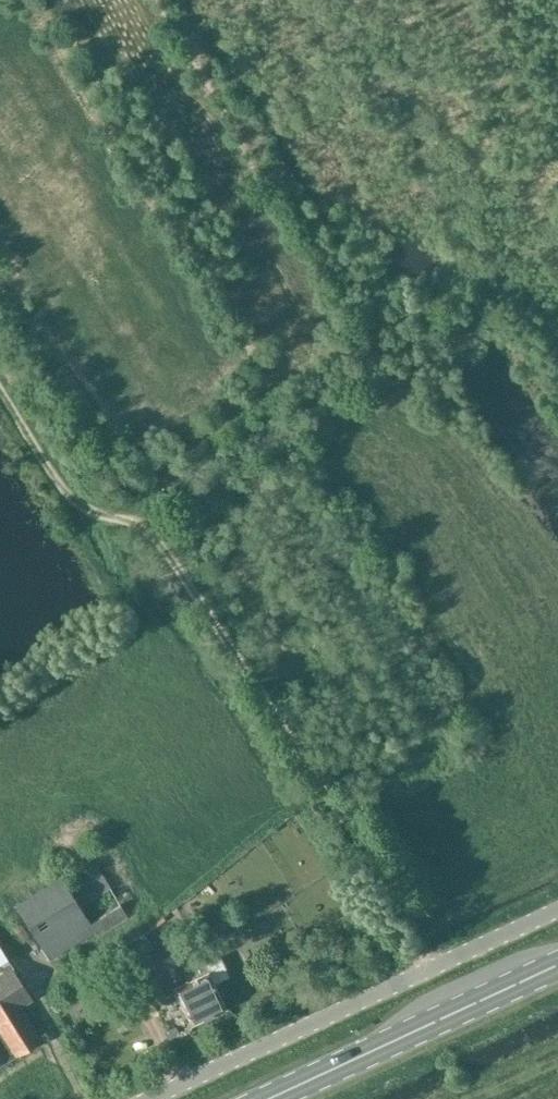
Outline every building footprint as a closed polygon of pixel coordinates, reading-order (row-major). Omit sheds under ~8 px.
[(14,741),(23,725),(11,719),(3,735),(14,741)] [(60,875),(55,879),(14,904),(50,961),(96,932),(99,936),(128,918),(95,863),(65,883),(60,875)] [(175,988),(192,1024),(226,1008),(215,984),(209,972),(205,964),(193,939),(171,950),(173,954),(171,960),(182,984),(175,988)] [(42,1039),(21,1006),(33,999),(0,946),(0,1066),(42,1039)] [(209,972),(215,984),(230,977),(221,957),(205,964),(209,972)]
